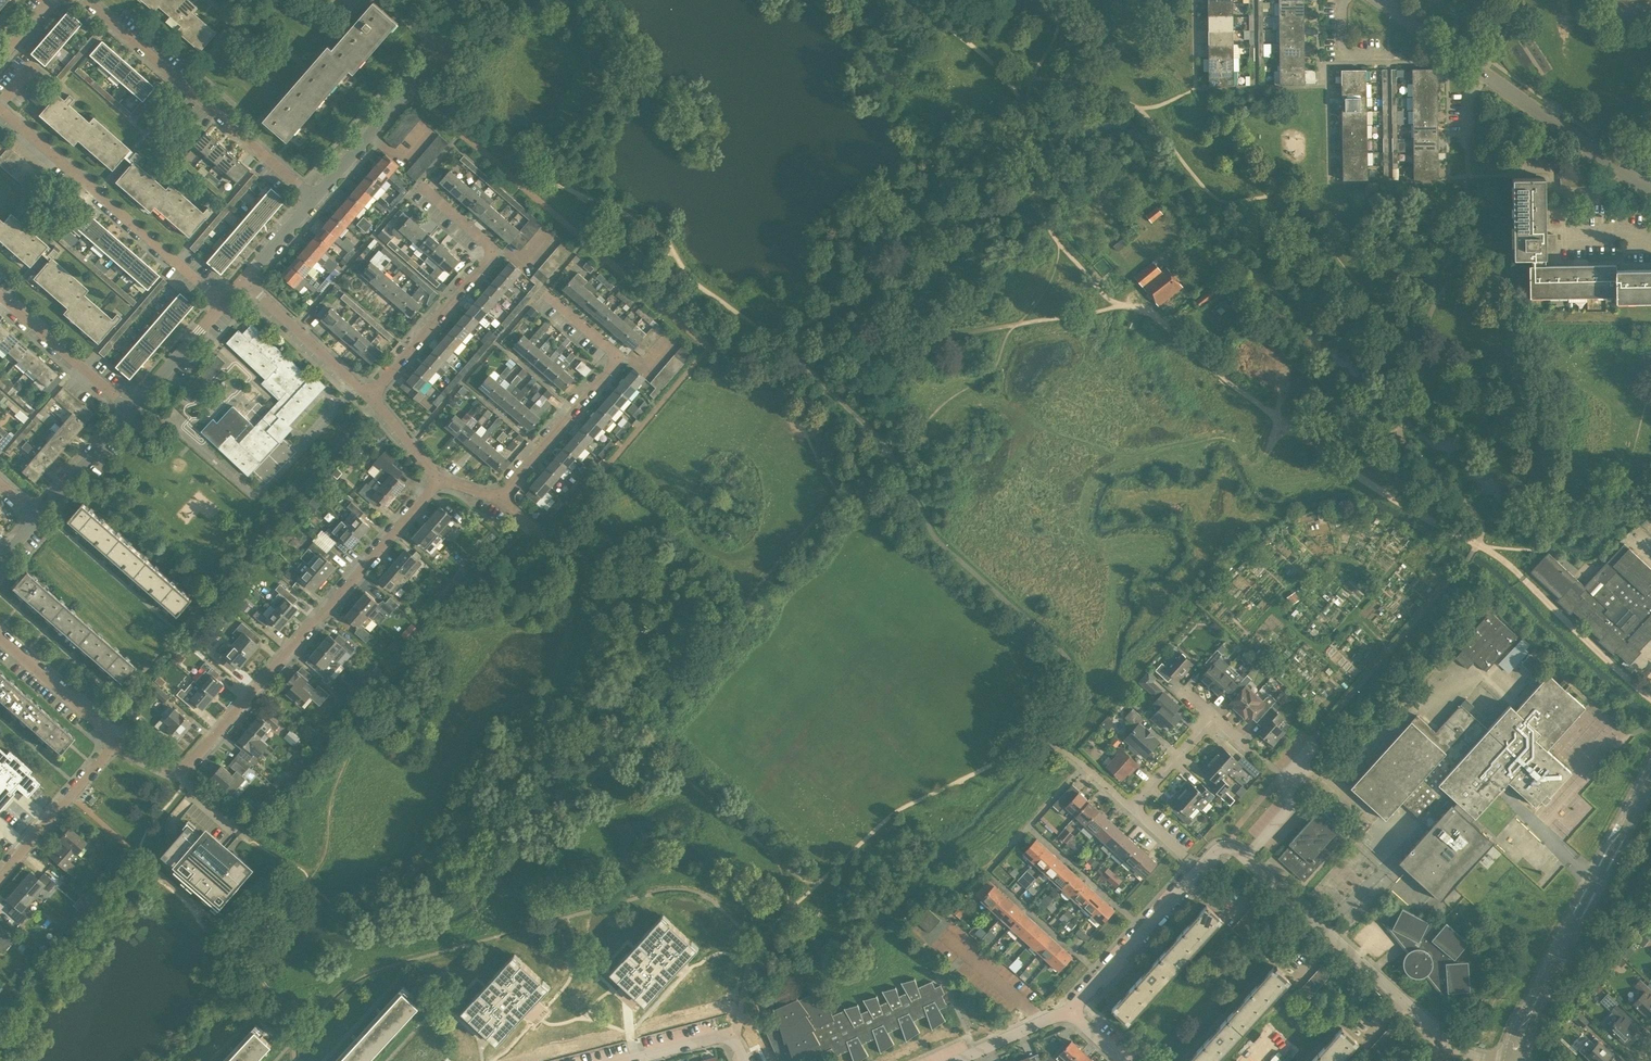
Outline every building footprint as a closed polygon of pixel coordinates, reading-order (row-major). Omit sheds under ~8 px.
[(157,6),(162,0),(142,0),(141,1),(153,11),(158,6),(157,6)] [(158,6),(169,16),(183,0),(162,0),(157,6),(158,6)] [(169,16),(180,26),(192,12),(193,13),(197,8),(188,0),(183,0),(169,16)] [(286,140),(287,141),(350,69),(354,73),(398,22),(397,21),(374,1),(361,16),(354,9),(353,10),(356,12),(350,19),(354,23),(332,48),(329,45),(263,120),(286,140)] [(1304,1),(1279,2),(1279,16),(1304,15),(1304,1)] [(1233,3),(1208,3),(1208,17),(1233,16),(1233,3)] [(81,23),(67,11),(57,22),(72,34),(81,23)] [(204,22),(193,13),(192,12),(180,26),(176,31),(188,41),(204,22)] [(1304,15),(1279,16),(1279,29),(1304,29),(1304,15)] [(1233,16),(1208,17),(1209,30),(1233,30),(1233,16)] [(72,34),(57,22),(48,32),(62,44),(72,34)] [(215,32),(204,22),(188,41),(199,51),(215,32)] [(1304,29),(1279,29),(1280,43),(1304,43),(1304,29)] [(1233,30),(1209,30),(1209,44),(1233,44),(1233,30)] [(62,44),(48,32),(39,43),(53,55),(62,44)] [(90,38),(84,45),(88,48),(94,41),(90,38)] [(89,55),(99,64),(112,50),(101,41),(89,55)] [(30,53),(44,66),(53,55),(39,43),(30,53)] [(1304,43),(1280,43),(1280,57),(1304,56),(1304,43)] [(1233,44),(1209,44),(1209,58),(1234,57),(1233,44)] [(79,59),(88,48),(84,45),(75,55),(79,59)] [(110,74),(122,59),(112,50),(99,64),(110,74)] [(1304,56),(1280,57),(1280,70),(1305,70),(1304,56)] [(1234,57),(1209,58),(1209,71),(1234,71),(1234,57)] [(71,59),(66,66),(70,69),(75,62),(71,59)] [(120,83),(132,69),(122,59),(110,74),(120,83)] [(60,80),(70,69),(66,66),(56,76),(60,80)] [(1412,69),(1412,82),(1437,82),(1437,68),(1412,69)] [(131,92),(143,78),(132,69),(120,83),(131,92)] [(1341,70),(1341,83),(1366,83),(1366,69),(1341,70)] [(82,70),(79,74),(86,81),(89,76),(82,70)] [(1305,84),(1305,70),(1280,70),(1280,84),(1305,84)] [(1234,85),(1234,71),(1209,71),(1209,85),(1234,85)] [(89,76),(86,81),(92,86),(96,82),(89,76)] [(137,85),(131,92),(136,97),(141,101),(142,102),(143,100),(145,98),(147,95),(149,93),(151,90),(153,88),(154,87),(148,83),(143,78),(137,85)] [(1437,82),(1412,82),(1413,96),(1437,96),(1437,82)] [(1342,97),(1366,97),(1366,83),(1341,83),(1342,97)] [(103,89),(100,93),(106,99),(110,95),(103,89)] [(39,106),(44,101),(35,93),(30,98),(39,106)] [(449,105),(453,101),(443,93),(439,97),(449,105)] [(73,99),(69,95),(64,100),(68,105),(73,99)] [(110,95),(106,99),(113,104),(116,100),(110,95)] [(38,115),(50,125),(66,106),(55,96),(38,115)] [(1437,96),(1413,96),(1413,110),(1437,110),(1437,96)] [(1342,111),(1367,111),(1366,97),(1342,97),(1342,111)] [(62,135),(78,116),(66,106),(50,125),(62,135)] [(130,115),(131,113),(128,110),(124,107),(122,109),(120,111),(127,117),(130,115)] [(411,110),(406,115),(416,124),(421,119),(411,110)] [(1437,110),(1413,110),(1413,123),(1438,123),(1437,110)] [(1342,124),(1367,124),(1367,111),(1342,111),(1342,124)] [(402,120),(412,129),(416,124),(406,115),(402,120)] [(77,141),(89,126),(78,116),(62,135),(73,145),(77,141)] [(398,125),(408,134),(412,129),(402,120),(398,125)] [(89,126),(77,141),(88,151),(105,131),(94,121),(89,126)] [(1438,123),(1413,123),(1413,138),(1438,137),(1438,123)] [(1367,124),(1342,124),(1342,131),(1340,131),(1340,138),(1342,138),(1342,139),(1367,138),(1367,124)] [(394,130),(404,138),(408,134),(398,125),(394,130)] [(390,134),(400,143),(404,138),(394,130),(390,134)] [(100,161),(117,141),(105,131),(88,151),(100,161)] [(193,146),(204,156),(216,141),(206,132),(193,146)] [(395,148),(400,143),(390,134),(385,139),(395,148)] [(439,134),(435,139),(445,148),(449,143),(439,134)] [(1438,137),(1413,138),(1413,151),(1438,151),(1438,137)] [(1343,152),(1367,152),(1367,138),(1342,139),(1343,152)] [(431,144),(441,153),(445,148),(435,139),(431,144)] [(128,152),(117,141),(100,161),(111,171),(128,152)] [(215,165),(227,150),(216,141),(204,156),(215,165)] [(427,149),(437,157),(441,153),(431,144),(427,149)] [(13,151),(8,147),(0,156),(0,166),(13,151)] [(423,153),(433,162),(437,157),(427,149),(423,153)] [(225,174),(238,159),(227,150),(215,165),(225,174)] [(0,166),(0,167),(5,171),(18,156),(13,151),(0,166)] [(1438,151),(1413,151),(1414,165),(1438,165),(1438,151)] [(140,156),(135,152),(129,159),(134,163),(140,156)] [(1343,166),(1367,166),(1367,152),(1343,152),(1343,166)] [(419,158),(429,167),(433,162),(423,153),(419,158)] [(386,154),(377,164),(403,187),(404,187),(407,184),(393,172),(399,165),(386,154)] [(18,156),(5,171),(10,175),(23,160),(18,156)] [(460,160),(470,169),(474,165),(464,156),(460,160)] [(180,162),(190,172),(194,168),(183,158),(180,162)] [(415,162),(425,171),(429,167),(419,158),(415,162)] [(248,169),(238,159),(225,174),(233,180),(236,183),(248,169)] [(23,160),(10,175),(15,180),(28,164),(23,160)] [(411,167),(421,176),(425,171),(415,162),(411,167)] [(28,164),(15,180),(20,184),(33,169),(28,164)] [(114,182),(126,192),(142,174),(130,164),(114,182)] [(403,187),(377,164),(368,174),(381,185),(387,179),(400,191),(403,187)] [(474,165),(470,169),(480,177),(484,173),(474,165)] [(1438,178),(1438,165),(1414,165),(1414,179),(1438,178)] [(1368,179),(1367,166),(1343,166),(1343,180),(1368,179)] [(417,181),(421,176),(411,167),(406,172),(417,181)] [(204,177),(194,168),(190,172),(201,181),(204,177)] [(33,169),(20,184),(24,188),(38,173),(33,169)] [(440,183),(450,191),(461,180),(451,171),(440,183)] [(43,177),(38,173),(24,188),(30,193),(43,177)] [(484,173),(480,177),(490,186),(494,182),(484,173)] [(142,174),(126,192),(138,203),(154,184),(142,174)] [(254,174),(244,185),(249,188),(258,178),(254,174)] [(381,185),(368,174),(359,184),(373,196),(381,185)] [(215,186),(204,177),(201,181),(211,190),(215,186)] [(1556,234),(1545,234),(1544,177),(1512,178),(1513,258),(1528,258),(1545,258),(1545,251),(1556,251),(1556,234)] [(461,180),(450,191),(460,200),(471,188),(461,180)] [(494,182),(490,186),(500,194),(503,190),(494,182)] [(165,194),(165,193),(154,184),(138,203),(149,212),(154,208),(165,194)] [(373,196),(359,184),(351,194),(364,206),(373,196)] [(239,199),(249,188),(244,185),(235,195),(239,199)] [(226,195),(215,186),(211,190),(222,199),(226,195)] [(270,187),(260,199),(274,211),(284,199),(270,187)] [(404,187),(403,187),(400,191),(401,192),(396,198),(399,201),(408,191),(404,187)] [(165,194),(154,208),(165,217),(181,198),(169,188),(165,193),(165,194)] [(471,188),(460,200),(470,208),(480,197),(471,188)] [(503,190),(500,194),(510,203),(513,199),(503,190)] [(480,197),(470,208),(480,217),(490,205),(494,201),(485,192),(480,197)] [(364,206),(351,194),(342,204),(355,216),(364,206)] [(230,209),(239,199),(235,195),(226,206),(230,209)] [(395,198),(390,204),(381,196),(378,200),(387,208),(391,211),(399,201),(395,198)] [(176,227),(192,208),(181,198),(165,217),(176,227)] [(274,211),(260,199),(251,209),(265,221),(274,211)] [(513,199),(510,203),(520,211),(523,207),(513,199)] [(383,212),(387,208),(378,200),(374,204),(383,212)] [(355,216),(342,204),(334,215),(347,226),(355,216)] [(490,225),(500,214),(490,205),(480,217),(490,225)] [(221,220),(230,209),(226,206),(217,216),(221,220)] [(200,215),(192,208),(176,227),(188,237),(211,211),(207,207),(200,215)] [(520,211),(530,220),(533,216),(523,207),(520,211)] [(1156,207),(1146,215),(1151,222),(1162,214),(1156,207)] [(242,219),(256,231),(265,221),(251,209),(242,219)] [(72,225),(84,235),(96,220),(85,211),(72,225)] [(500,214),(490,225),(500,234),(510,222),(500,214)] [(347,226),(334,215),(325,225),(338,236),(347,226)] [(533,216),(530,220),(528,221),(538,230),(543,224),(533,216)] [(363,217),(360,220),(370,228),(372,225),(363,217)] [(29,267),(45,248),(11,218),(3,226),(0,224),(0,242),(29,267)] [(403,225),(400,223),(394,229),(394,232),(399,236),(402,236),(404,233),(410,238),(420,226),(419,226),(421,224),(421,222),(418,220),(416,220),(414,221),(410,218),(403,225)] [(233,230),(247,242),(256,231),(242,219),(233,230)] [(94,244),(106,229),(96,220),(84,235),(94,244)] [(213,220),(207,227),(211,230),(217,224),(213,220)] [(366,232),(370,228),(360,220),(357,224),(366,232)] [(538,230),(528,221),(524,227),(534,235),(538,230)] [(515,237),(519,232),(520,231),(510,222),(500,234),(510,242),(515,237)] [(325,225),(316,235),(329,247),(335,240),(340,245),(343,241),(338,237),(338,236),(325,225)] [(420,226),(410,238),(419,246),(430,235),(420,226)] [(207,227),(202,233),(206,236),(208,234),(211,230),(207,227)] [(534,235),(524,227),(520,231),(519,232),(529,240),(534,235)] [(104,253),(117,239),(106,229),(94,244),(104,253)] [(224,241),(238,253),(247,242),(233,230),(224,241)] [(515,237),(525,245),(529,240),(519,232),(515,237)] [(307,245),(321,257),(329,247),(316,235),(307,245)] [(419,257),(424,251),(429,255),(440,244),(430,235),(419,246),(414,253),(419,257)] [(194,252),(203,241),(199,237),(189,248),(194,252)] [(346,237),(343,241),(352,248),(355,244),(346,237)] [(525,245),(515,237),(510,242),(520,251),(525,245)] [(58,241),(69,251),(72,247),(61,238),(58,241)] [(115,262),(127,248),(117,239),(104,253),(115,262)] [(387,244),(397,253),(401,248),(391,239),(387,244)] [(1113,246),(1117,250),(1124,244),(1121,239),(1113,246)] [(215,251),(229,263),(238,253),(224,241),(215,251)] [(348,252),(352,248),(343,241),(340,245),(348,252)] [(563,241),(558,246),(568,255),(572,250),(563,241)] [(440,244),(429,255),(439,264),(450,252),(440,244)] [(307,245),(299,255),(312,267),(317,261),(322,266),(323,265),(322,265),(325,261),(321,257),(307,245)] [(568,255),(558,246),(554,251),(564,259),(568,255)] [(83,256),(72,247),(69,251),(79,260),(83,256)] [(380,251),(384,255),(376,265),(372,262),(362,273),(372,282),(382,270),(391,260),(394,256),(384,247),(380,251)] [(125,271),(138,257),(127,248),(115,262),(125,271)] [(352,248),(348,252),(346,255),(350,258),(356,252),(352,248)] [(401,248),(397,253),(407,261),(411,257),(401,248)] [(52,249),(46,255),(51,259),(57,253),(52,249)] [(220,274),(229,263),(215,251),(206,262),(220,274)] [(550,256),(560,264),(564,259),(554,251),(550,256)] [(450,252),(439,264),(431,274),(427,278),(436,287),(440,282),(435,278),(444,268),(449,273),(460,261),(450,252)] [(299,255),(290,266),(304,277),(308,281),(312,277),(307,273),(312,267),(299,255)] [(93,265),(83,256),(79,260),(90,269),(93,265)] [(400,269),(404,265),(394,256),(391,260),(400,269)] [(546,260),(556,269),(560,264),(550,256),(546,260)] [(136,280),(148,266),(138,257),(125,271),(136,280)] [(329,257),(326,261),(335,269),(338,265),(329,257)] [(411,257),(407,261),(417,270),(421,265),(411,257)] [(355,264),(360,268),(365,262),(360,258),(355,264)] [(79,295),(83,290),(48,260),(32,278),(43,288),(66,308),(62,313),(97,344),(121,317),(116,313),(109,321),(79,295)] [(542,265),(552,274),(556,269),(546,260),(542,265)] [(322,265),(323,265),(332,273),(335,269),(326,261),(325,261),(322,265)] [(1153,261),(1134,276),(1158,305),(1182,286),(1166,266),(1161,271),(1153,261)] [(521,279),(525,275),(522,272),(510,262),(502,272),(514,282),(518,277),(521,279)] [(590,272),(594,268),(587,262),(583,266),(590,272)] [(1545,265),(1530,266),(1529,266),(1529,298),(1615,296),(1615,302),(1650,301),(1650,269),(1615,269),(1615,264),(1545,265)] [(104,275),(93,265),(90,269),(100,278),(104,275)] [(410,277),(414,273),(404,265),(400,269),(410,277)] [(421,265),(417,270),(427,278),(431,274),(421,265)] [(538,270),(548,278),(552,274),(542,265),(538,270)] [(159,275),(148,266),(136,280),(146,289),(159,275)] [(282,275),(281,276),(295,287),(300,291),(303,287),(305,285),(308,281),(304,277),(290,266),(282,275)] [(372,282),(382,291),(392,279),(382,270),(372,282)] [(534,274),(543,283),(548,278),(538,270),(534,274)] [(509,287),(514,282),(502,272),(493,281),(505,292),(511,296),(514,292),(509,287)] [(420,286),(424,282),(414,273),(410,277),(420,286)] [(564,289),(574,297),(588,281),(578,273),(564,289)] [(596,277),(603,283),(607,279),(600,273),(596,277)] [(535,284),(539,287),(543,283),(534,274),(530,279),(535,284)] [(114,284),(104,275),(100,278),(111,287),(114,284)] [(315,287),(317,289),(321,292),(329,283),(326,279),(321,285),(312,277),(308,281),(315,287)] [(162,279),(153,290),(156,293),(166,282),(162,279)] [(392,279),(382,291),(391,299),(402,287),(392,279)] [(614,285),(607,279),(603,283),(610,290),(614,285)] [(314,292),(317,289),(315,287),(308,281),(305,285),(314,292)] [(485,291),(497,302),(505,292),(493,281),(485,291)] [(588,281),(574,297),(584,306),(594,295),(598,290),(588,281)] [(421,305),(417,301),(426,291),(430,294),(434,290),(424,282),(420,286),(412,296),(401,308),(411,316),(421,305)] [(125,293),(114,284),(111,287),(122,297),(125,293)] [(526,294),(530,298),(539,287),(535,284),(526,294)] [(402,287),(391,299),(401,308),(412,296),(402,287)] [(1196,301),(1200,306),(1218,292),(1213,287),(1196,301)] [(147,303),(156,293),(153,290),(144,300),(147,303)] [(616,294),(623,300),(626,296),(619,290),(616,294)] [(476,301),(488,311),(497,302),(485,291),(476,301)] [(179,292),(169,303),(183,316),(193,305),(179,292)] [(136,302),(125,293),(122,297),(132,306),(136,302)] [(340,298),(350,306),(354,302),(344,293),(340,298)] [(518,304),(522,308),(530,298),(526,294),(518,304)] [(594,295),(584,306),(594,314),(603,303),(594,295)] [(633,302),(626,296),(623,300),(630,306),(633,302)] [(138,314),(147,303),(144,300),(135,311),(138,314)] [(468,311),(479,321),(483,317),(491,323),(495,318),(488,312),(488,311),(476,301),(468,311)] [(354,302),(350,306),(360,315),(364,311),(354,302)] [(183,316),(169,303),(160,314),(174,326),(183,316)] [(603,303),(594,314),(604,323),(613,312),(603,303)] [(509,314),(513,317),(522,308),(518,304),(509,314)] [(534,319),(540,313),(532,306),(526,312),(534,319)] [(635,311),(642,317),(646,313),(639,307),(635,311)] [(322,320),(332,328),(342,316),(332,308),(322,320)] [(129,324),(138,314),(135,311),(126,321),(129,324)] [(364,311),(360,315),(370,323),(374,319),(364,311)] [(478,330),(474,327),(479,321),(468,311),(459,321),(471,331),(471,332),(474,335),(478,330)] [(613,312),(604,323),(614,331),(623,320),(613,312)] [(653,319),(646,313),(642,317),(649,323),(653,319)] [(174,326),(160,314),(151,324),(165,336),(174,326)] [(501,324),(505,327),(513,317),(509,314),(501,324)] [(342,316),(332,328),(342,337),(352,325),(342,316)] [(624,340),(633,329),(637,324),(627,316),(623,320),(614,331),(624,340)] [(374,319),(370,323),(380,332),(384,328),(374,319)] [(120,335),(129,324),(126,321),(116,331),(120,335)] [(462,341),(471,332),(471,331),(459,321),(451,331),(462,341)] [(524,356),(534,344),(550,325),(546,321),(529,340),(524,335),(514,347),(524,356)] [(656,322),(651,327),(661,336),(666,330),(656,322)] [(9,331),(0,324),(0,341),(9,331)] [(165,336),(151,324),(141,335),(155,347),(165,336)] [(310,378),(281,351),(284,347),(282,345),(279,349),(252,324),(243,333),(238,330),(227,342),(267,379),(262,383),(280,400),(255,426),(233,406),(221,419),(222,420),(219,424),(213,418),(201,431),(248,476),(260,463),(256,460),(276,439),(279,442),(292,428),(288,425),(314,399),(326,386),(313,375),(310,378)] [(492,334),(496,337),(505,327),(501,324),(492,334)] [(352,325),(342,337),(352,345),(362,334),(352,325)] [(661,336),(651,327),(647,332),(657,341),(661,336)] [(394,337),(384,328),(380,332),(390,341),(394,337)] [(633,348),(638,343),(642,338),(643,337),(633,329),(624,340),(633,348)] [(18,340),(9,331),(0,341),(0,346),(7,352),(18,340)] [(111,345),(120,335),(116,331),(107,342),(111,345)] [(442,341),(454,351),(462,341),(451,331),(442,341)] [(647,332),(643,337),(642,338),(652,346),(657,341),(647,332)] [(362,334),(352,345),(361,354),(376,338),(375,337),(371,342),(362,334)] [(484,344),(488,347),(496,337),(492,334),(484,344)] [(155,347),(141,335),(132,345),(146,357),(155,347)] [(555,338),(551,335),(545,342),(549,346),(555,338)] [(380,341),(376,338),(361,354),(371,363),(382,351),(376,346),(380,341)] [(638,343),(648,351),(652,346),(642,338),(638,343)] [(17,361),(28,348),(18,340),(7,352),(17,361)] [(433,351),(445,361),(454,351),(442,341),(433,351)] [(102,356),(111,345),(107,342),(98,353),(102,356)] [(643,357),(648,351),(638,343),(633,348),(643,357)] [(475,353),(479,357),(488,347),(484,344),(475,353)] [(534,364),(544,352),(534,344),(524,356),(534,364)] [(561,344),(550,357),(544,352),(534,364),(544,373),(559,356),(566,348),(561,344)] [(146,357),(132,345),(123,355),(137,368),(146,357)] [(683,345),(679,350),(688,358),(692,353),(683,345)] [(27,369),(37,356),(28,348),(17,361),(27,369)] [(675,355),(684,363),(688,358),(679,350),(675,355)] [(442,375),(446,371),(441,366),(445,361),(433,351),(425,360),(437,371),(442,375)] [(559,356),(544,373),(554,381),(564,369),(576,355),(572,352),(564,361),(559,356)] [(467,363),(471,367),(479,357),(475,353),(467,363)] [(128,378),(137,368),(123,355),(114,366),(128,378)] [(226,362),(218,355),(183,395),(191,402),(226,362)] [(684,363),(675,355),(671,360),(680,368),(684,363)] [(36,378),(47,365),(37,356),(27,369),(36,378)] [(416,370),(428,381),(436,371),(442,376),(442,375),(437,371),(425,360),(416,370)] [(680,368),(671,360),(667,365),(676,373),(680,368)] [(581,361),(575,368),(585,376),(591,369),(581,361)] [(458,373),(462,376),(471,367),(467,363),(458,373)] [(52,380),(57,374),(47,365),(36,378),(46,387),(43,390),(48,394),(57,384),(52,380)] [(676,373),(667,365),(663,370),(672,377),(676,373)] [(480,387),(490,395),(500,383),(512,370),(508,366),(496,380),(490,375),(480,387)] [(633,368),(624,378),(636,388),(645,378),(633,368)] [(574,378),(564,369),(554,381),(564,390),(574,378)] [(424,395),(420,390),(428,381),(416,370),(408,380),(414,386),(408,393),(418,401),(424,395)] [(526,373),(522,370),(511,382),(515,385),(526,373)] [(672,377),(663,370),(659,374),(668,382),(672,377)] [(450,383),(454,386),(462,376),(458,373),(450,383)] [(668,382),(659,374),(655,379),(664,387),(668,382)] [(624,378),(616,388),(627,398),(636,388),(624,378)] [(656,388),(660,391),(664,387),(655,379),(651,383),(656,388)] [(441,393),(445,396),(454,386),(450,383),(441,393)] [(500,404),(510,392),(500,383),(490,395),(500,404)] [(527,383),(516,397),(510,392),(500,404),(510,413),(520,401),(520,400),(532,387),(527,383)] [(462,385),(459,391),(465,395),(468,389),(462,385)] [(53,397),(58,402),(68,391),(63,387),(53,397)] [(619,408),(627,398),(616,388),(607,398),(619,408)] [(654,398),(660,391),(656,388),(650,395),(654,398)] [(548,390),(544,395),(549,399),(553,395),(548,390)] [(68,391),(58,402),(64,407),(73,396),(68,391)] [(542,395),(537,391),(531,399),(535,403),(542,395)] [(10,396),(16,401),(20,397),(13,392),(10,396)] [(437,406),(445,396),(441,393),(433,402),(437,406)] [(73,396),(64,407),(69,411),(78,400),(73,396)] [(26,402),(20,397),(16,401),(22,406),(26,402)] [(477,398),(472,403),(479,409),(483,404),(477,398)] [(607,398),(599,408),(610,418),(619,408),(607,398)] [(3,403),(9,408),(13,404),(7,399),(3,403)] [(49,400),(44,406),(48,410),(53,404),(49,400)] [(78,400),(69,411),(71,413),(74,416),(84,405),(78,400)] [(536,403),(531,409),(530,409),(520,421),(530,429),(552,404),(547,400),(542,407),(536,403)] [(520,421),(530,409),(520,401),(510,413),(520,421)] [(645,401),(639,408),(643,411),(649,405),(645,401)] [(19,410),(13,404),(9,408),(15,414),(19,410)] [(74,416),(71,413),(63,423),(75,434),(93,413),(84,405),(74,416)] [(467,412),(471,416),(477,409),(473,405),(467,412)] [(43,416),(48,410),(44,406),(39,412),(43,416)] [(610,418),(599,408),(590,418),(602,427),(602,428),(603,427),(606,430),(614,421),(610,418),(611,418),(610,418)] [(637,419),(643,411),(639,408),(633,415),(637,419)] [(471,416),(467,412),(461,419),(456,414),(446,426),(456,435),(466,423),(465,423),(471,416)] [(488,418),(483,414),(477,422),(481,425),(488,418)] [(487,430),(491,434),(497,426),(502,420),(498,417),(496,420),(493,422),(487,430)] [(590,418),(582,428),(593,437),(602,427),(590,418)] [(32,419),(27,425),(31,429),(37,423),(32,419)] [(628,421),(622,428),(626,431),(632,424),(628,421)] [(75,434),(63,423),(54,432),(67,443),(75,434)] [(465,443),(476,431),(466,423),(456,435),(465,443)] [(26,435),(31,429),(27,425),(22,431),(26,435)] [(381,430),(376,425),(371,431),(376,435),(381,430)] [(585,447),(593,437),(582,428),(573,437),(585,447)] [(620,438),(626,431),(622,428),(616,435),(620,438)] [(491,434),(487,430),(481,436),(476,431),(465,443),(474,451),(476,452),(486,440),(491,434)] [(507,435),(503,431),(497,438),(501,442),(507,435)] [(67,443),(54,432),(46,442),(59,453),(67,443)] [(573,437),(565,447),(576,457),(585,447),(573,437)] [(16,439),(11,445),(15,448),(20,442),(16,439)] [(486,461),(496,449),(486,440),(476,452),(486,461)] [(518,444),(513,440),(507,447),(511,451),(518,444)] [(42,472),(50,463),(38,452),(25,441),(21,447),(31,455),(31,454),(33,456),(29,461),(42,472)] [(611,441),(605,448),(609,451),(615,444),(611,441)] [(59,453),(46,442),(38,452),(50,463),(59,453)] [(10,454),(15,448),(11,445),(5,451),(10,454)] [(588,467),(576,457),(565,447),(556,457),(568,467),(573,461),(584,471),(588,467)] [(603,458),(609,451),(605,448),(599,455),(603,458)] [(506,457),(496,449),(486,461),(496,469),(506,457)] [(394,475),(398,470),(387,460),(380,455),(373,463),(374,465),(368,472),(375,477),(396,495),(405,485),(394,475)] [(556,457),(548,467),(559,477),(568,467),(556,457)] [(34,482),(42,472),(29,461),(21,471),(34,482)] [(594,461),(588,467),(592,471),(598,464),(594,461)] [(551,487),(559,477),(548,467),(539,477),(551,487)] [(586,478),(592,471),(588,467),(582,474),(586,478)] [(396,495),(375,477),(368,485),(366,483),(359,491),(369,499),(373,494),(387,506),(396,495)] [(547,491),(551,487),(539,477),(530,487),(541,497),(537,502),(542,506),(551,496),(547,491)] [(577,480),(571,487),(575,491),(581,484),(577,480)] [(569,498),(575,491),(571,487),(565,494),(569,498)] [(313,497),(305,507),(312,513),(320,503),(313,497)] [(553,507),(557,511),(563,504),(559,500),(553,507)] [(357,515),(347,525),(361,537),(370,526),(360,517),(364,512),(352,501),(347,507),(357,515)] [(189,603),(193,599),(83,503),(79,508),(69,520),(81,529),(79,532),(83,535),(85,533),(108,553),(106,555),(110,559),(112,557),(135,577),(133,579),(137,583),(139,581),(162,601),(160,603),(165,607),(166,605),(177,614),(178,615),(189,603)] [(427,522),(444,538),(445,538),(453,529),(447,524),(452,518),(440,507),(427,522)] [(543,525),(547,520),(541,515),(537,520),(543,525)] [(351,547),(360,537),(341,521),(332,531),(329,528),(324,533),(345,551),(349,546),(351,547)] [(431,553),(444,538),(427,522),(423,526),(413,538),(431,553)] [(335,566),(324,557),(328,553),(326,551),(331,547),(318,536),(308,548),(309,549),(301,557),(304,559),(310,565),(325,578),(335,566)] [(1624,543),(1584,586),(1548,552),(1530,571),(1559,598),(1557,600),(1570,613),(1573,611),(1587,624),(1585,625),(1600,639),(1599,640),(1613,654),(1615,651),(1624,660),(1629,664),(1641,652),(1640,650),(1650,638),(1650,568),(1624,543)] [(392,565),(408,578),(421,563),(406,549),(392,565)] [(325,578),(310,565),(304,559),(296,569),(292,566),(286,573),(297,582),(301,578),(315,590),(325,578)] [(395,593),(401,587),(408,578),(392,565),(379,580),(395,593)] [(461,568),(453,578),(459,583),(468,574),(461,568)] [(120,682),(134,666),(25,570),(10,587),(22,597),(21,599),(25,603),(27,601),(50,621),(48,623),(52,626),(54,624),(77,644),(75,646),(79,650),(81,648),(104,668),(102,670),(106,674),(108,672),(119,681),(118,681),(120,682)] [(243,578),(248,582),(252,577),(248,573),(243,578)] [(1304,583),(1300,587),(1304,591),(1308,587),(1304,583)] [(286,597),(277,608),(289,619),(298,608),(288,600),(293,594),(281,584),(276,589),(286,597)] [(366,592),(355,604),(373,619),(380,611),(387,617),(394,610),(385,602),(383,600),(378,603),(366,592)] [(435,601),(441,606),(448,597),(442,592),(435,601)] [(1287,597),(1291,604),(1298,600),(1293,593),(1287,597)] [(228,601),(233,605),(238,598),(233,595),(228,601)] [(390,597),(385,602),(394,610),(398,604),(390,597)] [(364,628),(369,623),(373,619),(355,604),(345,617),(357,628),(355,633),(356,633),(366,642),(372,635),(364,628)] [(280,629),(289,619),(277,608),(268,618),(258,610),(254,615),(266,626),(270,621),(280,629)] [(1490,611),(1459,647),(1462,650),(1455,658),(1467,668),(1471,664),(1474,660),(1486,671),(1517,636),(1490,611)] [(233,633),(239,638),(234,643),(249,656),(259,645),(257,644),(261,639),(242,622),(233,633)] [(320,646),(337,660),(339,662),(348,651),(346,650),(350,644),(339,635),(335,640),(329,635),(320,646)] [(1499,664),(1498,664),(1508,673),(1509,673),(1518,662),(1527,651),(1525,649),(1530,644),(1522,637),(1518,643),(1499,664)] [(400,646),(394,641),(390,646),(396,651),(400,646)] [(249,656),(234,643),(229,649),(223,644),(214,654),(234,671),(238,666),(240,667),(249,656)] [(321,678),(326,683),(331,676),(341,664),(339,662),(337,660),(320,646),(306,662),(323,676),(321,678)] [(1209,667),(1200,678),(1209,687),(1224,671),(1215,663),(1223,654),(1218,649),(1205,664),(1209,667)] [(1521,664),(1531,673),(1545,658),(1535,650),(1531,654),(1530,654),(1521,664)] [(1162,662),(1155,670),(1166,680),(1171,674),(1177,680),(1186,670),(1192,664),(1179,652),(1166,666),(1162,662)] [(205,671),(196,681),(214,697),(224,685),(217,678),(220,674),(206,661),(201,667),(205,671)] [(1234,690),(1245,678),(1244,678),(1247,674),(1243,671),(1238,674),(1229,665),(1224,671),(1209,687),(1219,695),(1228,685),(1234,690)] [(310,696),(317,703),(326,692),(318,685),(315,689),(307,682),(308,680),(303,676),(297,671),(292,677),(296,681),(286,693),(301,706),(310,696)] [(58,751),(59,752),(74,735),(0,672),(0,701),(16,714),(14,716),(17,718),(19,720),(20,718),(43,738),(41,740),(44,742),(46,744),(48,742),(58,751)] [(1401,802),(1423,821),(1448,793),(1474,817),(1500,789),(1507,781),(1534,805),(1540,799),(1544,803),(1550,796),(1549,795),(1571,771),(1546,749),(1584,707),(1548,674),(1519,706),(1515,710),(1509,705),(1487,728),(1460,704),(1435,732),(1416,715),(1357,780),(1351,788),(1380,815),(1385,819),(1401,802)] [(314,687),(320,683),(315,675),(309,678),(314,687)] [(159,676),(155,681),(162,686),(166,681),(159,676)] [(1155,699),(1162,691),(1144,676),(1137,684),(1155,699)] [(197,692),(192,697),(182,689),(178,694),(192,706),(195,703),(203,709),(214,697),(196,681),(191,687),(197,692)] [(1246,685),(1228,704),(1238,713),(1256,694),(1246,685)] [(164,702),(170,696),(158,686),(153,692),(164,702)] [(1170,728),(1181,717),(1175,712),(1179,707),(1163,692),(1153,703),(1159,709),(1151,718),(1160,727),(1164,722),(1170,728)] [(1248,722),(1266,703),(1256,694),(1238,713),(1248,722)] [(352,696),(346,703),(352,708),(358,701),(352,696)] [(1281,704),(1276,700),(1271,705),(1276,709),(1281,704)] [(351,709),(346,705),(338,715),(343,719),(351,709)] [(1135,727),(1125,739),(1131,743),(1128,746),(1128,748),(1134,753),(1136,753),(1139,750),(1145,756),(1158,742),(1152,736),(1153,735),(1146,729),(1145,730),(1139,725),(1144,719),(1132,708),(1124,717),(1135,727)] [(1276,724),(1282,718),(1272,708),(1262,719),(1267,723),(1263,727),(1259,732),(1273,745),(1284,732),(1276,724)] [(191,722),(175,710),(166,720),(163,718),(156,726),(164,733),(167,729),(178,738),(191,722)] [(266,722),(259,716),(249,728),(261,738),(270,727),(275,731),(279,726),(270,718),(266,722)] [(256,753),(251,749),(257,742),(260,745),(264,741),(261,738),(249,728),(238,740),(245,746),(242,749),(252,757),(256,753)] [(291,730),(284,738),(293,745),(299,738),(291,730)] [(1116,747),(1120,742),(1114,736),(1110,741),(1116,747)] [(1217,754),(1216,755),(1212,760),(1227,773),(1233,766),(1239,771),(1243,766),(1221,746),(1215,753),(1217,754)] [(31,769),(8,750),(5,753),(0,748),(0,807),(12,793),(18,798),(23,793),(27,796),(39,782),(28,772),(31,769)] [(1129,770),(1131,771),(1138,764),(1120,748),(1111,758),(1113,760),(1107,766),(1121,778),(1129,770)] [(1225,791),(1229,787),(1226,784),(1227,784),(1221,779),(1227,773),(1212,760),(1208,764),(1206,763),(1201,769),(1215,782),(1210,787),(1218,795),(1215,798),(1217,801),(1217,802),(1218,803),(1222,803),(1223,802),(1220,799),(1222,798),(1229,805),(1234,799),(1225,791)] [(236,761),(231,767),(236,771),(241,776),(246,770),(236,761)] [(1260,771),(1251,763),(1245,768),(1255,777),(1260,771)] [(222,765),(212,777),(232,795),(245,779),(241,776),(236,771),(233,775),(222,765)] [(283,770),(272,782),(280,790),(291,777),(283,770)] [(1203,808),(1207,804),(1214,796),(1205,787),(1200,792),(1189,781),(1184,788),(1186,790),(1182,793),(1196,807),(1200,811),(1203,808)] [(1236,791),(1241,795),(1247,788),(1242,784),(1236,791)] [(1075,816),(1089,801),(1079,793),(1073,799),(1065,792),(1053,806),(1064,816),(1070,811),(1075,816)] [(1187,816),(1196,807),(1182,793),(1179,797),(1177,796),(1172,801),(1183,811),(1178,816),(1188,825),(1192,820),(1187,816)] [(1471,821),(1474,817),(1448,793),(1423,821),(1426,824),(1429,827),(1451,803),(1471,821)] [(1075,816),(1085,825),(1098,810),(1089,801),(1075,816)] [(1429,827),(1400,859),(1442,897),(1493,840),(1471,821),(1451,803),(1429,827)] [(1337,831),(1340,827),(1320,809),(1288,843),(1290,845),(1278,858),(1291,870),(1304,882),(1344,837),(1337,831)] [(1108,819),(1098,810),(1085,825),(1095,833),(1108,819)] [(1057,834),(1059,831),(1042,816),(1040,819),(1057,834)] [(1095,833),(1104,842),(1118,828),(1108,819),(1095,833)] [(162,854),(219,904),(252,867),(233,851),(227,858),(209,842),(213,837),(209,834),(206,838),(189,823),(179,835),(176,839),(172,843),(162,854)] [(70,861),(76,855),(75,854),(86,842),(69,827),(58,840),(61,842),(49,856),(73,877),(75,875),(70,871),(75,866),(70,861)] [(1127,836),(1118,828),(1104,842),(1114,851),(1127,836)] [(1073,837),(1064,829),(1057,836),(1067,845),(1073,837)] [(1114,851),(1124,860),(1137,845),(1127,836),(1114,851)] [(1023,854),(1032,863),(1046,848),(1036,840),(1023,854)] [(1072,840),(1069,844),(1078,852),(1081,848),(1072,840)] [(1147,854),(1137,845),(1124,860),(1133,869),(1147,854)] [(1032,863),(1042,872),(1055,857),(1046,848),(1032,863)] [(1088,849),(1082,856),(1088,861),(1092,857),(1094,855),(1088,849)] [(1156,863),(1147,854),(1133,869),(1143,877),(1156,863)] [(1065,866),(1055,857),(1042,872),(1052,880),(1065,866)] [(1098,862),(1092,857),(1088,861),(1094,867),(1098,862)] [(998,864),(994,869),(1003,877),(1007,873),(998,864)] [(1052,880),(1062,889),(1075,875),(1065,866),(1052,880)] [(1112,873),(1107,868),(1104,872),(1099,868),(1097,871),(1101,874),(1100,876),(1105,881),(1107,879),(1112,873)] [(1014,869),(1009,873),(1013,877),(1018,873),(1014,869)] [(1036,879),(1026,870),(1017,880),(1026,889),(1036,879)] [(30,872),(18,886),(32,897),(42,885),(48,891),(56,883),(44,873),(38,879),(30,872)] [(1116,877),(1112,873),(1107,879),(1111,883),(1116,877)] [(1084,884),(1075,875),(1062,889),(1071,898),(1084,884)] [(981,900),(990,909),(1004,894),(994,885),(993,886),(987,880),(979,888),(986,894),(981,900)] [(1071,898),(1081,907),(1094,892),(1084,884),(1071,898)] [(1031,885),(1027,889),(1032,895),(1036,891),(1031,885)] [(22,909),(32,897),(18,886),(7,899),(14,905),(8,912),(21,923),(28,914),(22,909)] [(1104,901),(1094,892),(1081,907),(1091,915),(1104,901)] [(1013,903),(1004,894),(990,909),(1000,917),(1013,903)] [(1044,908),(1046,907),(1049,902),(1043,897),(1038,903),(1044,908)] [(1268,907),(1259,898),(1254,904),(1264,912),(1268,907)] [(1113,910),(1104,901),(1091,915),(1100,924),(1113,910)] [(1050,902),(1046,907),(1051,912),(1056,908),(1050,902)] [(1013,903),(1000,917),(1010,926),(1023,912),(1013,903)] [(1264,912),(1254,904),(1250,908),(1259,917),(1264,912)] [(1206,905),(1111,1009),(1128,1024),(1223,920),(1206,905)] [(929,933),(941,920),(928,908),(916,921),(920,925),(929,933)] [(1259,917),(1250,908),(1245,913),(1255,922),(1259,917)] [(1446,922),(1441,928),(1435,925),(1428,921),(1416,915),(1402,908),(1392,927),(1387,925),(1403,945),(1404,947),(1407,950),(1408,952),(1405,956),(1403,961),(1404,969),(1408,974),(1413,977),(1420,977),(1427,974),(1435,984),(1448,1001),(1448,992),(1470,991),(1468,961),(1458,962),(1455,958),(1469,942),(1456,931),(1446,922)] [(1073,915),(1067,910),(1059,919),(1066,924),(1073,915)] [(1023,912),(1010,926),(1020,935),(1033,921),(1023,912)] [(1255,922),(1245,913),(1241,918),(1250,927),(1255,922)] [(622,957),(609,971),(645,1004),(658,990),(657,990),(684,961),(685,961),(697,947),(662,914),(649,928),(622,957)] [(1250,927),(1241,918),(1236,923),(1246,932),(1250,927)] [(1071,919),(1066,924),(1071,929),(1076,924),(1071,919)] [(1033,921),(1020,935),(1029,944),(1043,929),(1033,921)] [(1232,928),(1241,937),(1246,932),(1236,923),(1232,928)] [(987,933),(980,927),(974,934),(981,940),(982,938),(987,933)] [(3,952),(14,940),(0,928),(0,949),(3,952)] [(1085,941),(1089,937),(1080,928),(1075,933),(1085,941)] [(990,929),(987,933),(982,938),(988,944),(996,935),(990,929)] [(1029,944),(1039,953),(1052,938),(1043,929),(1029,944)] [(1647,939),(1642,933),(1636,939),(1642,944),(1647,939)] [(1062,947),(1052,938),(1039,953),(1049,962),(1062,947)] [(1058,970),(1072,956),(1062,947),(1049,962),(1058,970)] [(474,996),(461,1010),(497,1043),(509,1029),(536,1000),(549,986),(513,953),(501,967),(474,996)] [(1007,957),(1003,962),(1008,966),(1012,962),(1007,957)] [(1326,960),(1322,965),(1331,974),(1336,969),(1326,960)] [(1331,974),(1322,965),(1317,970),(1327,979),(1331,974)] [(1291,981),(1274,966),(1187,1060),(1218,1060),(1291,981)] [(1031,973),(1026,969),(1022,973),(1027,977),(1031,973)] [(1327,979),(1317,970),(1313,974),(1323,983),(1327,979)] [(1323,983),(1313,974),(1308,979),(1318,988),(1323,983)] [(775,1005),(773,1006),(776,1023),(765,1028),(779,1060),(840,1060),(836,1056),(849,1049),(854,1060),(858,1060),(867,1055),(868,1056),(869,1056),(862,1044),(876,1038),(881,1053),(881,1051),(893,1043),(894,1044),(888,1033),(901,1027),(906,1041),(907,1041),(906,1040),(919,1032),(919,1033),(920,1032),(914,1021),(927,1015),(932,1030),(933,1030),(932,1028),(945,1020),(945,1021),(946,1021),(939,1009),(946,1005),(942,996),(945,995),(944,994),(942,989),(940,985),(940,986),(935,988),(932,981),(918,987),(915,979),(900,982),(907,994),(899,997),(896,987),(882,991),(888,1002),(880,1005),(877,995),(863,999),(870,1010),(861,1014),(857,1004),(843,1008),(845,1009),(833,1015),(829,1006),(827,1007),(819,989),(792,996),(790,991),(773,998),(775,1002),(775,1005)] [(1318,988),(1308,979),(1304,984),(1314,993),(1318,988)] [(1648,1017),(1650,1014),(1650,990),(1640,980),(1635,985),(1643,993),(1633,1003),(1648,1017)] [(12,982),(9,986),(14,990),(17,986),(12,982)] [(1299,990),(1309,998),(1314,993),(1304,984),(1299,990)] [(338,1060),(369,1060),(419,1007),(403,992),(347,1052),(338,1060)] [(1606,995),(1602,1002),(1609,1006),(1613,999),(1606,995)] [(1478,1010),(1484,1011),(1487,998),(1482,997),(1478,1010)] [(1624,1042),(1639,1027),(1616,1005),(1610,1011),(1618,1018),(1609,1028),(1624,1042)] [(1589,1021),(1574,1007),(1568,1014),(1569,1015),(1582,1028),(1589,1021)] [(714,1026),(713,1019),(702,1021),(703,1028),(714,1026)] [(1394,1021),(1389,1026),(1399,1035),(1403,1030),(1394,1021)] [(1399,1035),(1389,1026),(1385,1031),(1394,1040),(1399,1035)] [(1311,1060),(1342,1060),(1359,1043),(1341,1027),(1311,1060)] [(227,1060),(257,1060),(271,1045),(255,1030),(227,1060)] [(1394,1040),(1385,1031),(1381,1036),(1390,1045),(1394,1040)] [(1390,1045),(1381,1036),(1376,1041),(1386,1049),(1390,1045)] [(1613,1054),(1598,1040),(1595,1037),(1591,1041),(1589,1038),(1586,1041),(1585,1040),(1584,1042),(1584,1043),(1578,1049),(1591,1060),(1606,1060),(1613,1054)] [(1071,1041),(1056,1058),(1059,1060),(1071,1060),(1081,1050),(1071,1041)] [(1386,1049),(1376,1041),(1372,1045),(1381,1054),(1386,1049)] [(1377,1059),(1381,1054),(1372,1045),(1367,1051),(1377,1059)] [(1091,1058),(1081,1050),(1071,1060),(1089,1060),(1091,1058)]
